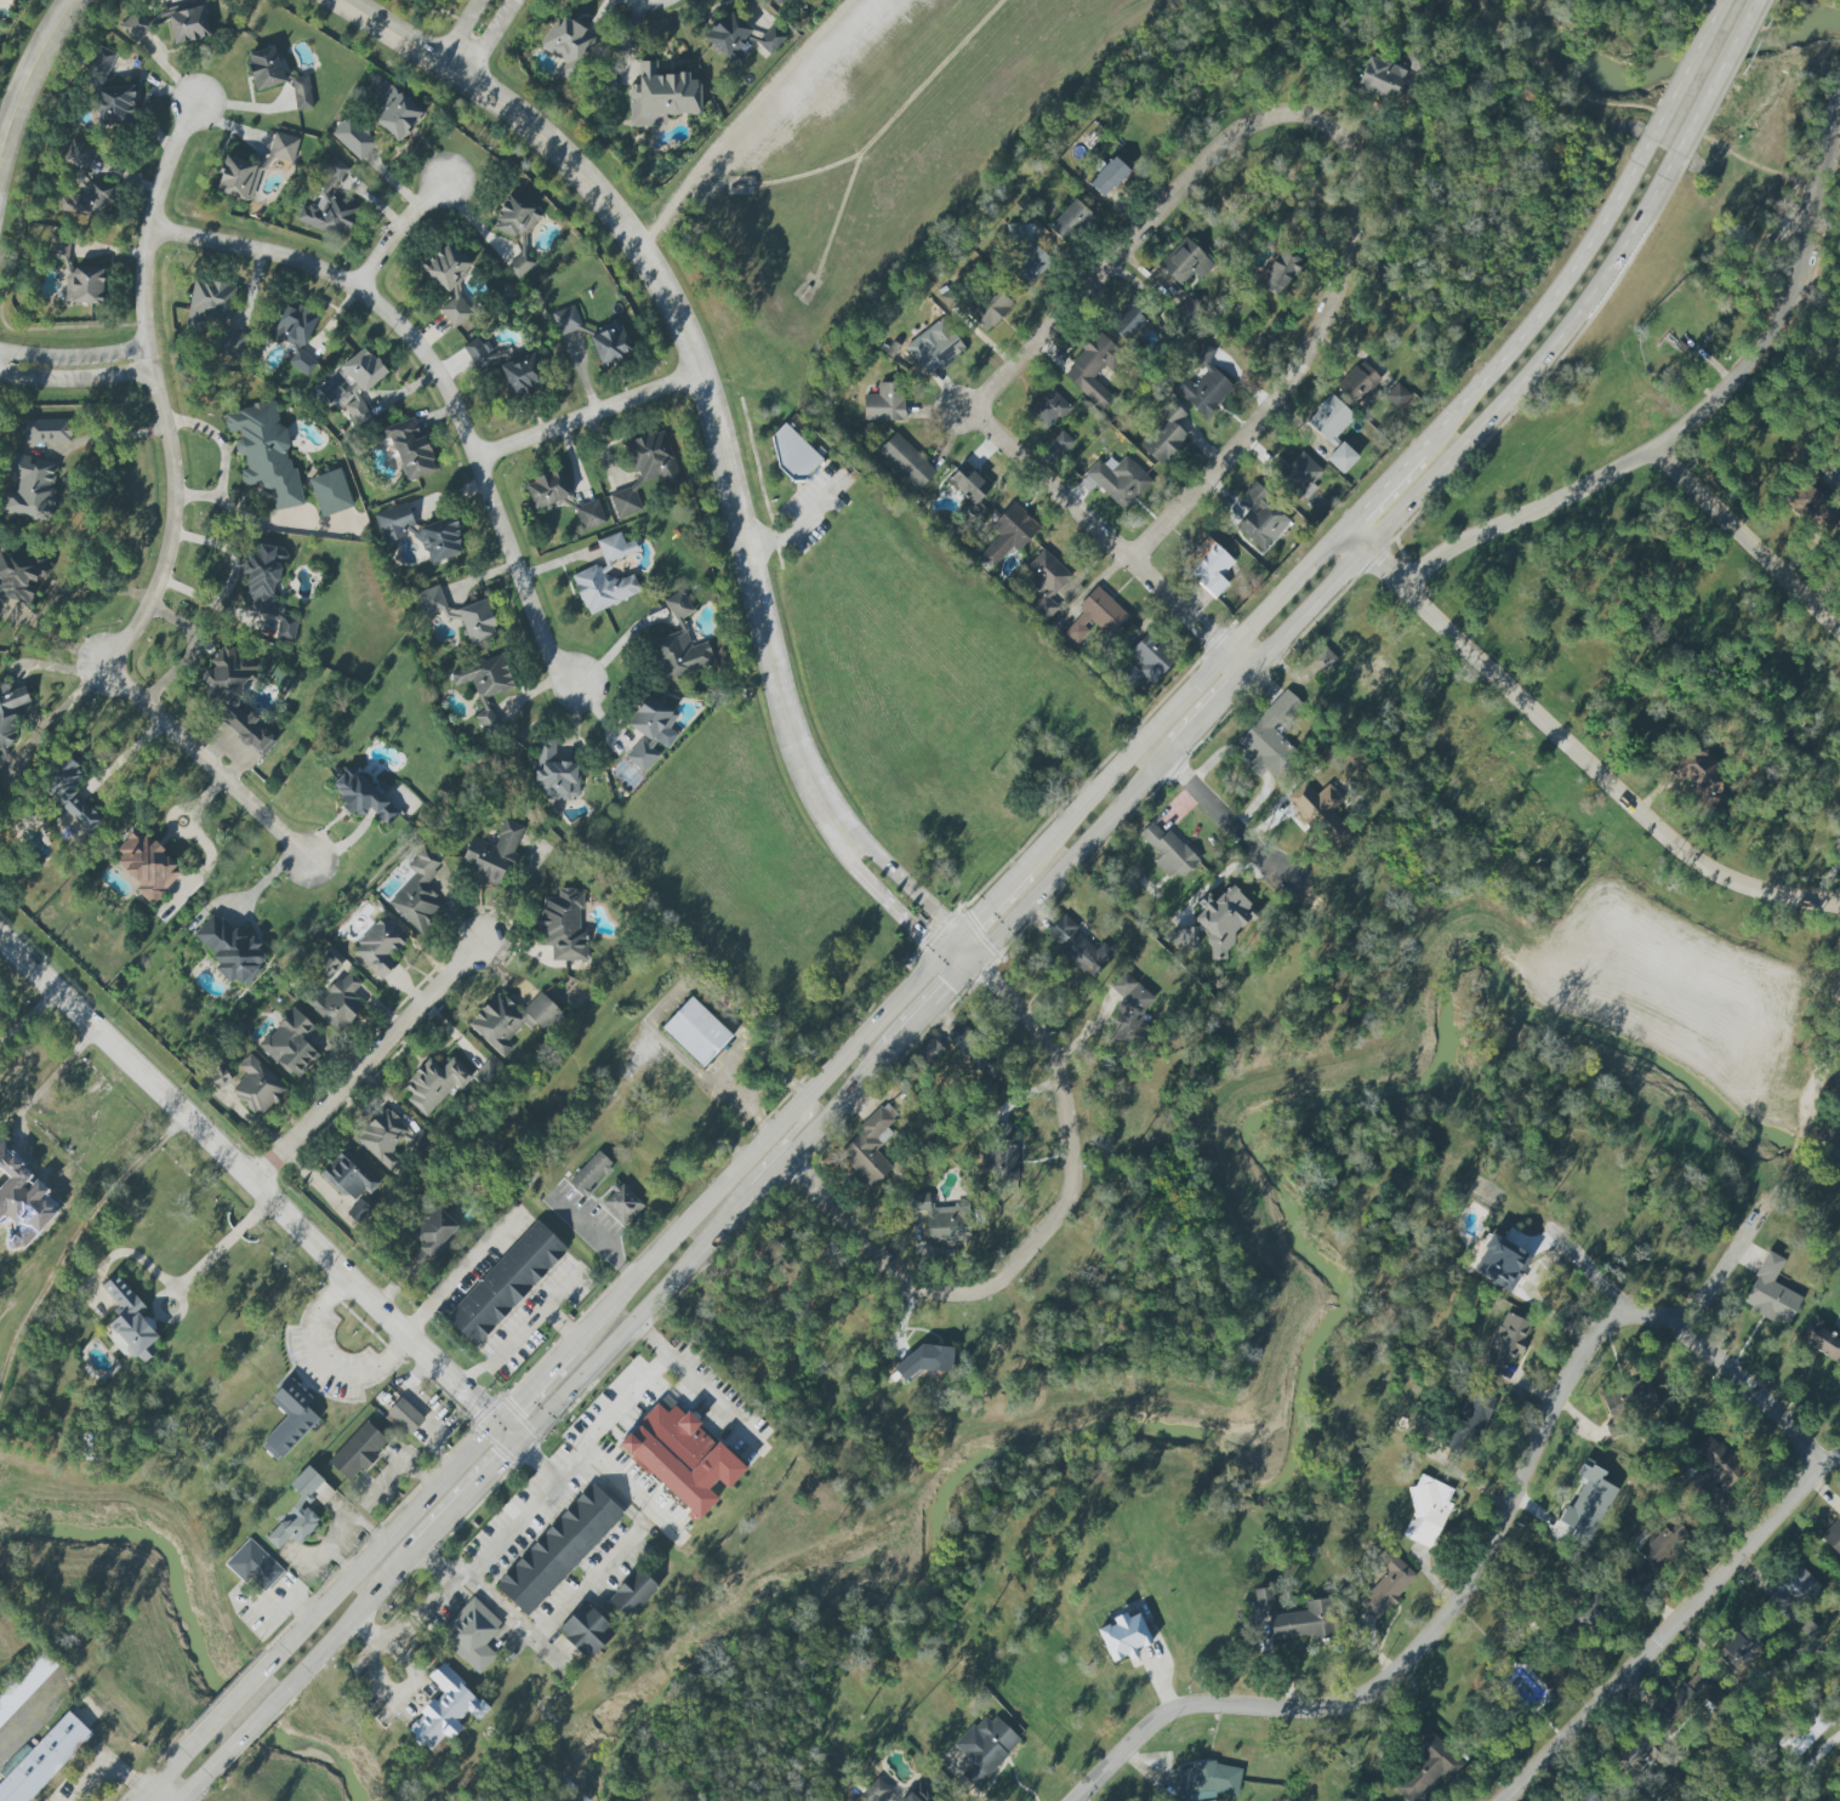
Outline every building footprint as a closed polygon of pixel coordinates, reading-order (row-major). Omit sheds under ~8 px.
[(167,13),(173,44),(210,36),(204,6),(167,13)] [(119,25),(135,43),(153,26),(136,8),(119,25)] [(743,54),(738,52),(751,26),(722,11),(704,45),(738,63),(743,54)] [(565,61),(558,73),(571,81),(596,36),(557,14),(539,47),(565,61)] [(786,38),(773,25),(756,41),(769,54),(786,38)] [(286,81),(273,45),(244,55),(257,91),(286,81)] [(101,86),(115,54),(97,46),(84,76),(96,81),(97,124),(128,124),(133,112),(133,98),(133,97),(133,86),(101,86)] [(1403,65),(1420,72),(1427,57),(1409,50),(1403,65)] [(1405,70),(1368,56),(1356,87),(1394,101),(1405,70)] [(630,126),(665,126),(665,114),(700,113),(700,80),(689,80),(689,73),(656,74),(656,61),(639,61),(639,84),(629,84),(630,126)] [(313,108),(307,74),(291,77),(296,111),(313,108)] [(423,113),(387,81),(367,103),(378,114),(373,120),(398,142),(423,113)] [(360,161),(377,142),(348,115),(331,134),(360,161)] [(299,138),(270,131),(266,151),(263,165),(224,156),(215,192),(254,202),(265,156),(293,163),(299,138)] [(64,160),(86,169),(94,148),(72,139),(64,160)] [(341,240),(346,235),(356,211),(358,208),(355,206),(327,193),(349,168),(331,153),(317,169),(316,173),(325,181),(317,199),(308,209),(301,205),(295,220),(341,240)] [(1088,183),(1104,198),(1129,171),(1113,156),(1088,183)] [(529,235),(539,216),(531,212),(534,206),(508,193),(491,226),(514,238),(518,229),(529,235)] [(1047,228),(1065,245),(1093,216),(1074,198),(1047,228)] [(48,258),(69,259),(71,236),(50,234),(48,258)] [(1193,272),(1200,279),(1214,264),(1184,237),(1158,265),(1180,286),(1193,272)] [(1006,268),(1028,285),(1050,258),(1029,241),(1006,268)] [(474,314),(452,282),(470,269),(452,242),(421,263),(448,302),(439,308),(453,328),(474,314)] [(1304,262),(1280,248),(1259,285),(1283,298),(1304,262)] [(102,267),(66,268),(67,303),(103,303),(102,267)] [(187,323),(228,328),(233,284),(193,279),(187,323)] [(1013,306),(993,284),(965,310),(985,332),(1013,306)] [(1126,343),(1151,316),(1131,297),(1106,323),(1126,343)] [(1191,323),(1202,309),(1187,297),(1176,311),(1191,323)] [(309,375),(317,360),(301,352),(319,316),(297,305),(294,310),(285,306),(270,335),(296,349),(287,364),(309,375)] [(582,329),(575,305),(551,312),(559,336),(582,329)] [(965,349),(942,318),(904,346),(925,375),(939,365),(940,368),(965,349)] [(631,357),(620,319),(599,325),(601,333),(590,336),(599,366),(631,357)] [(243,357),(246,334),(222,330),(218,354),(243,357)] [(1093,378),(1105,365),(1109,369),(1123,354),(1100,332),(1061,373),(1101,411),(1114,398),(1093,378)] [(480,345),(478,338),(463,345),(477,374),(506,360),(502,350),(494,354),(488,341),(480,345)] [(1204,418),(1233,387),(1209,364),(1214,348),(1193,341),(1186,360),(1200,364),(1207,371),(1194,385),(1183,375),(1172,387),(1204,418)] [(386,374),(365,347),(339,367),(353,384),(344,390),(351,400),(342,407),(357,426),(371,415),(357,397),(386,374)] [(499,367),(513,397),(546,382),(532,352),(499,367)] [(1382,379),(1360,360),(1336,387),(1358,407),(1382,379)] [(903,421),(904,383),(878,382),(877,395),(864,394),(863,420),(903,421)] [(1400,412),(1413,397),(1397,383),(1384,397),(1400,412)] [(1048,430),(1070,406),(1048,386),(1025,410),(1048,430)] [(1356,417),(1330,393),(1304,421),(1330,445),(1356,417)] [(1186,415),(1170,399),(1158,412),(1164,418),(1139,445),(1159,464),(1186,435),(1176,426),(1186,415)] [(304,504),(295,467),(292,468),(275,400),(223,414),(228,434),(234,432),(240,456),(239,456),(247,485),(260,482),(262,490),(269,488),(275,511),(304,504)] [(381,428),(384,439),(392,436),(405,482),(434,473),(417,417),(381,428)] [(70,419),(25,420),(26,443),(71,442),(70,419)] [(822,459),(784,423),(763,445),(801,481),(822,459)] [(624,442),(637,483),(608,492),(617,518),(641,510),(634,485),(658,478),(662,489),(681,483),(665,429),(624,442)] [(1049,444),(1063,455),(1074,442),(1060,431),(1049,444)] [(936,471),(895,432),(877,451),(918,490),(936,471)] [(1342,474),(1358,456),(1341,441),(1325,459),(1342,474)] [(1323,472),(1301,451),(1288,466),(1276,455),(1266,465),(1305,501),(1317,487),(1313,483),(1323,472)] [(48,524),(57,488),(51,487),(57,464),(30,457),(11,452),(5,476),(19,479),(15,494),(5,491),(0,510),(0,512),(48,524)] [(1124,511),(1152,480),(1125,455),(1110,471),(1098,460),(1084,474),(1124,511)] [(991,486),(961,462),(945,482),(975,506),(991,486)] [(353,507),(340,468),(308,479),(321,517),(353,507)] [(534,510),(571,496),(561,468),(524,482),(534,510)] [(1839,518),(1839,515),(1803,478),(1783,498),(1821,537),(1839,518)] [(1236,527),(1262,551),(1291,520),(1252,484),(1243,494),(1255,506),(1236,527)] [(573,508),(582,531),(606,522),(597,499),(573,508)] [(1017,552),(1040,528),(1013,501),(990,525),(999,534),(978,556),(991,569),(1012,547),(1017,552)] [(417,530),(407,502),(373,515),(383,543),(417,530)] [(417,528),(428,564),(464,553),(453,517),(417,528)] [(586,614),(640,595),(631,570),(615,576),(610,562),(638,552),(634,540),(624,544),(620,532),(596,540),(604,564),(572,575),(586,614)] [(1220,577),(1234,562),(1210,540),(1184,570),(1215,598),(1228,583),(1220,577)] [(275,613),(281,547),(257,545),(256,554),(245,553),(243,574),(248,575),(244,610),(275,613)] [(38,577),(45,579),(51,561),(12,548),(10,555),(0,552),(0,602),(4,604),(6,598),(29,606),(38,577)] [(1071,575),(1043,548),(1023,569),(1030,575),(1026,580),(1042,595),(1030,608),(1045,622),(1058,607),(1049,599),(1071,575)] [(447,608),(438,584),(414,593),(424,617),(447,608)] [(1084,612),(1063,633),(1076,645),(1094,626),(1107,639),(1129,616),(1096,586),(1077,606),(1084,612)] [(682,616),(691,613),(685,592),(667,597),(678,633),(649,641),(660,680),(715,665),(708,642),(690,646),(682,616)] [(456,609),(469,645),(498,634),(485,599),(456,609)] [(298,619),(281,615),(276,637),(293,642),(298,619)] [(1152,685),(1176,658),(1146,632),(1129,653),(1142,664),(1136,670),(1129,664),(1120,675),(1132,685),(1141,675),(1152,685)] [(264,757),(276,738),(254,724),(258,717),(248,710),(245,714),(233,706),(258,666),(224,644),(196,687),(226,706),(217,719),(240,734),(237,739),(264,757)] [(1332,650),(1317,650),(1317,667),(1332,668),(1332,650)] [(449,671),(454,686),(472,680),(482,711),(488,709),(484,696),(513,686),(502,654),(449,671)] [(30,703),(24,686),(10,691),(7,683),(0,685),(0,758),(6,756),(23,706),(30,703)] [(1237,741),(1254,757),(1245,766),(1258,778),(1266,769),(1277,779),(1301,753),(1278,731),(1302,704),(1285,689),(1237,741)] [(624,757),(643,774),(663,751),(678,735),(668,727),(676,718),(650,695),(625,722),(642,737),(624,757)] [(475,717),(486,733),(499,723),(488,708),(475,717)] [(535,796),(577,798),(579,763),(554,762),(555,742),(538,741),(535,796)] [(1669,749),(1674,785),(1690,783),(1694,809),(1719,805),(1711,743),(1669,749)] [(84,838),(102,818),(71,789),(85,773),(65,755),(33,790),(84,838)] [(328,787),(357,817),(367,807),(385,827),(399,814),(351,764),(328,787)] [(1286,798),(1337,848),(1352,833),(1330,812),(1342,801),(1326,785),(1318,794),(1303,780),(1286,798)] [(471,836),(459,867),(502,884),(524,826),(504,819),(494,845),(471,836)] [(1168,877),(1174,871),(1181,877),(1199,861),(1168,829),(1163,834),(1151,822),(1138,834),(1159,856),(1153,862),(1168,877)] [(154,904),(183,869),(136,830),(111,860),(141,884),(136,890),(154,904)] [(387,903),(420,933),(445,905),(423,886),(442,864),(423,847),(406,866),(414,873),(387,903)] [(1174,930),(1176,949),(1198,947),(1196,936),(1206,927),(1210,961),(1226,959),(1225,951),(1235,942),(1233,934),(1249,920),(1255,919),(1249,912),(1248,902),(1231,884),(1212,902),(1205,895),(1196,903),(1203,910),(1195,917),(1197,927),(1174,930)] [(551,961),(587,961),(586,929),(581,929),(580,890),(558,890),(558,897),(540,898),(541,946),(551,946),(551,961)] [(192,936),(221,963),(215,969),(230,983),(233,979),(242,988),(269,959),(257,948),(216,910),(192,936)] [(1064,950),(1060,955),(1091,980),(1114,952),(1102,943),(1097,949),(1075,931),(1079,926),(1063,914),(1046,935),(1064,950)] [(398,963),(391,956),(407,940),(384,916),(350,949),(380,981),(398,963)] [(339,1034),(364,1005),(352,994),(362,982),(347,969),(346,971),(325,953),(314,965),(329,978),(318,989),(314,986),(301,1001),(339,1034)] [(1155,999),(1123,971),(1109,987),(1119,996),(1126,998),(1116,1009),(1108,1037),(1113,1041),(1143,1047),(1147,1031),(1140,1025),(1144,1011),(1155,999)] [(467,1024),(503,1057),(513,1047),(509,1043),(531,1019),(543,1031),(561,1012),(540,992),(521,1012),(498,991),(467,1024)] [(731,1036),(702,1066),(661,1027),(690,996),(731,1036)] [(295,1079),(318,1054),(303,1040),(315,1027),(293,1007),(258,1046),(295,1079)] [(980,1073),(997,1056),(961,1021),(944,1038),(980,1073)] [(237,1066),(246,1074),(231,1091),(259,1117),(287,1088),(249,1053),(237,1066)] [(428,1117),(469,1073),(452,1058),(440,1069),(429,1058),(399,1090),(428,1117)] [(473,1075),(485,1087),(500,1072),(488,1060),(473,1075)] [(214,1092),(232,1081),(222,1065),(204,1076),(214,1092)] [(858,1127),(861,1131),(838,1153),(870,1188),(892,1167),(875,1150),(892,1134),(885,1126),(897,1115),(885,1102),(858,1127)] [(355,1139),(391,1173),(402,1161),(391,1151),(404,1138),(410,1144),(417,1138),(385,1107),(355,1139)] [(1017,1139),(1010,1139),(1010,1124),(987,1123),(986,1180),(1017,1180),(1017,1139)] [(18,1228),(12,1234),(14,1236),(18,1245),(29,1240),(38,1230),(39,1230),(55,1215),(51,1207),(41,1197),(46,1191),(37,1182),(27,1192),(21,1185),(28,1178),(23,1167),(0,1144),(0,1166),(3,1165),(9,1178),(0,1187),(0,1224),(10,1219),(18,1228)] [(352,1203),(365,1190),(369,1194),(380,1183),(343,1149),(320,1173),(352,1203)] [(582,1196),(611,1164),(597,1151),(568,1182),(582,1196)] [(620,1182),(599,1201),(623,1226),(643,1207),(620,1182)] [(926,1242),(969,1241),(969,1200),(954,1200),(954,1207),(930,1207),(929,1194),(909,1194),(909,1212),(925,1212),(926,1242)] [(346,1213),(357,1223),(371,1210),(360,1199),(346,1213)] [(461,1229),(436,1205),(410,1231),(423,1244),(411,1255),(422,1267),(461,1229)] [(445,1317),(539,1220),(568,1248),(474,1345),(445,1317)] [(753,1253),(788,1291),(809,1271),(774,1234),(753,1253)] [(1520,1275),(1531,1256),(1491,1234),(1474,1265),(1507,1283),(1514,1271),(1520,1275)] [(1741,1305),(1787,1327),(1802,1296),(1773,1283),(1784,1259),(1767,1251),(1741,1305)] [(99,1288),(121,1314),(108,1325),(128,1349),(141,1365),(163,1346),(139,1317),(147,1310),(116,1273),(99,1288)] [(1532,1324),(1505,1312),(1477,1374),(1495,1382),(1505,1361),(1514,1365),(1532,1324)] [(1839,1353),(1839,1334),(1810,1317),(1797,1340),(1836,1361),(1839,1353)] [(318,1418),(306,1406),(313,1398),(291,1377),(269,1400),(286,1416),(259,1444),(277,1462),(318,1418)] [(1646,1381),(1606,1392),(1611,1413),(1626,1409),(1625,1405),(1651,1398),(1646,1381)] [(1494,1398),(1464,1388),(1444,1447),(1458,1452),(1463,1438),(1479,1443),(1494,1398)] [(425,1419),(410,1435),(386,1412),(400,1396),(425,1419)] [(745,1468),(696,1426),(698,1423),(674,1403),(667,1413),(655,1403),(617,1448),(699,1519),(717,1498),(708,1490),(716,1480),(728,1489),(745,1468)] [(388,1441),(365,1421),(327,1462),(350,1483),(388,1441)] [(1707,1430),(1690,1447),(1710,1469),(1689,1488),(1707,1507),(1746,1471),(1707,1430)] [(102,1460),(84,1461),(82,1434),(101,1432),(102,1460)] [(1616,1488),(1601,1481),(1606,1471),(1583,1460),(1576,1475),(1582,1479),(1560,1523),(1567,1526),(1563,1535),(1587,1547),(1616,1488)] [(324,1481),(307,1465),(288,1485),(301,1497),(264,1537),(277,1549),(289,1537),(298,1545),(320,1520),(303,1504),(324,1481)] [(1453,1489),(1420,1474),(1414,1488),(1419,1491),(1399,1535),(1431,1549),(1452,1503),(1448,1501),(1453,1489)] [(334,1492),(323,1482),(311,1495),(322,1505),(334,1492)] [(624,1513),(591,1483),(495,1587),(527,1616),(624,1513)] [(1818,1536),(1839,1557),(1839,1513),(1818,1536)] [(1680,1543),(1662,1526),(1638,1553),(1641,1555),(1621,1576),(1636,1591),(1680,1543)] [(249,1580),(263,1593),(284,1571),(249,1538),(224,1564),(245,1584),(249,1580)] [(1387,1571),(1358,1603),(1377,1620),(1417,1576),(1388,1550),(1377,1562),(1387,1571)] [(1792,1623),(1824,1589),(1798,1564),(1766,1599),(1792,1623)] [(606,1599),(625,1619),(658,1589),(639,1568),(606,1599)] [(1271,1640),(1310,1636),(1310,1641),(1334,1639),(1330,1598),(1304,1601),(1305,1611),(1274,1614),(1271,1587),(1254,1589),(1257,1618),(1268,1616),(1271,1640)] [(1571,1615),(1587,1634),(1616,1610),(1599,1591),(1571,1615)] [(437,1635),(479,1675),(496,1656),(484,1645),(503,1624),(473,1596),(437,1635)] [(589,1660),(615,1631),(583,1602),(556,1631),(589,1660)] [(1096,1630),(1112,1663),(1153,1644),(1138,1613),(1128,1618),(1125,1612),(1111,1619),(1113,1622),(1096,1630)] [(1760,1641),(1733,1626),(1713,1662),(1741,1677),(1760,1641)] [(42,1651),(0,1695),(0,1728),(59,1665),(42,1651)] [(488,1710),(443,1662),(427,1677),(443,1693),(405,1728),(427,1751),(446,1734),(450,1739),(462,1727),(457,1722),(468,1712),(476,1721),(488,1710)] [(1656,1714),(1676,1731),(1702,1700),(1713,1710),(1725,1697),(1694,1670),(1656,1714)] [(90,1736),(28,1800),(0,1800),(0,1779),(64,1711),(90,1736)] [(987,1711),(954,1745),(972,1762),(962,1773),(976,1787),(1019,1742),(987,1711)] [(1653,1738),(1634,1727),(1611,1764),(1621,1770),(1624,1765),(1638,1774),(1649,1756),(1665,1766),(1670,1759),(1648,1746),(1653,1738)] [(1448,1780),(1463,1763),(1434,1735),(1388,1783),(1406,1800),(1414,1800),(1441,1773),(1448,1780)] [(1192,1760),(1190,1770),(1183,1768),(1178,1797),(1206,1800),(1214,1800),(1215,1793),(1237,1796),(1241,1768),(1192,1760)] [(863,1800),(881,1800),(892,1790),(877,1777),(859,1797),(863,1800)] [(916,1785),(900,1800),(933,1800),(916,1785)]
